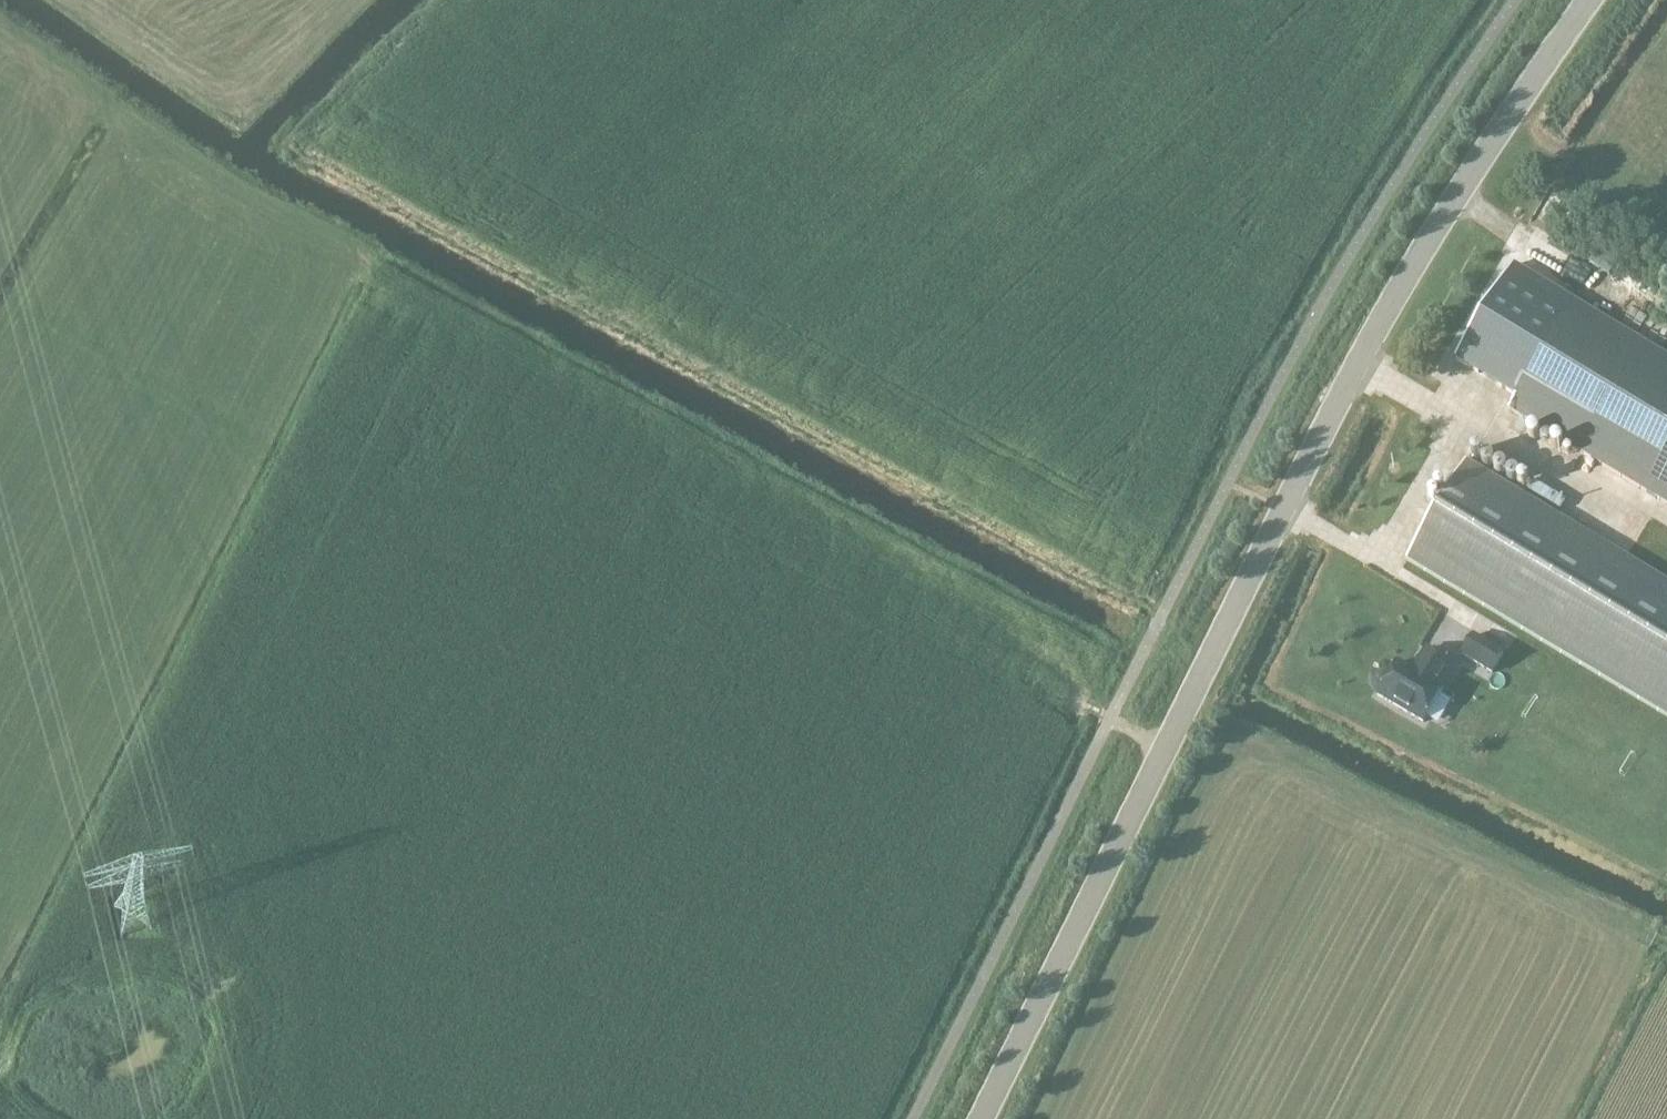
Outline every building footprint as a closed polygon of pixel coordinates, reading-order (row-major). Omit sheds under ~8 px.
[(1500,266),(1491,317),(1456,310),(1453,327),(1480,332),(1478,344),(1517,352),(1529,286),(1551,290),(1554,276),(1500,266)] [(1666,505),(1666,358),(1574,302),(1509,411),(1666,505)] [(1447,332),(1439,351),(1466,363),(1475,345),(1447,332)] [(1466,462),(1407,560),(1666,716),(1666,583),(1466,462)] [(1473,636),(1461,655),(1492,673),(1503,654),(1473,636)] [(1412,672),(1397,663),(1377,696),(1423,723),(1443,690),(1439,688),(1453,665),(1426,649),(1412,672)]
